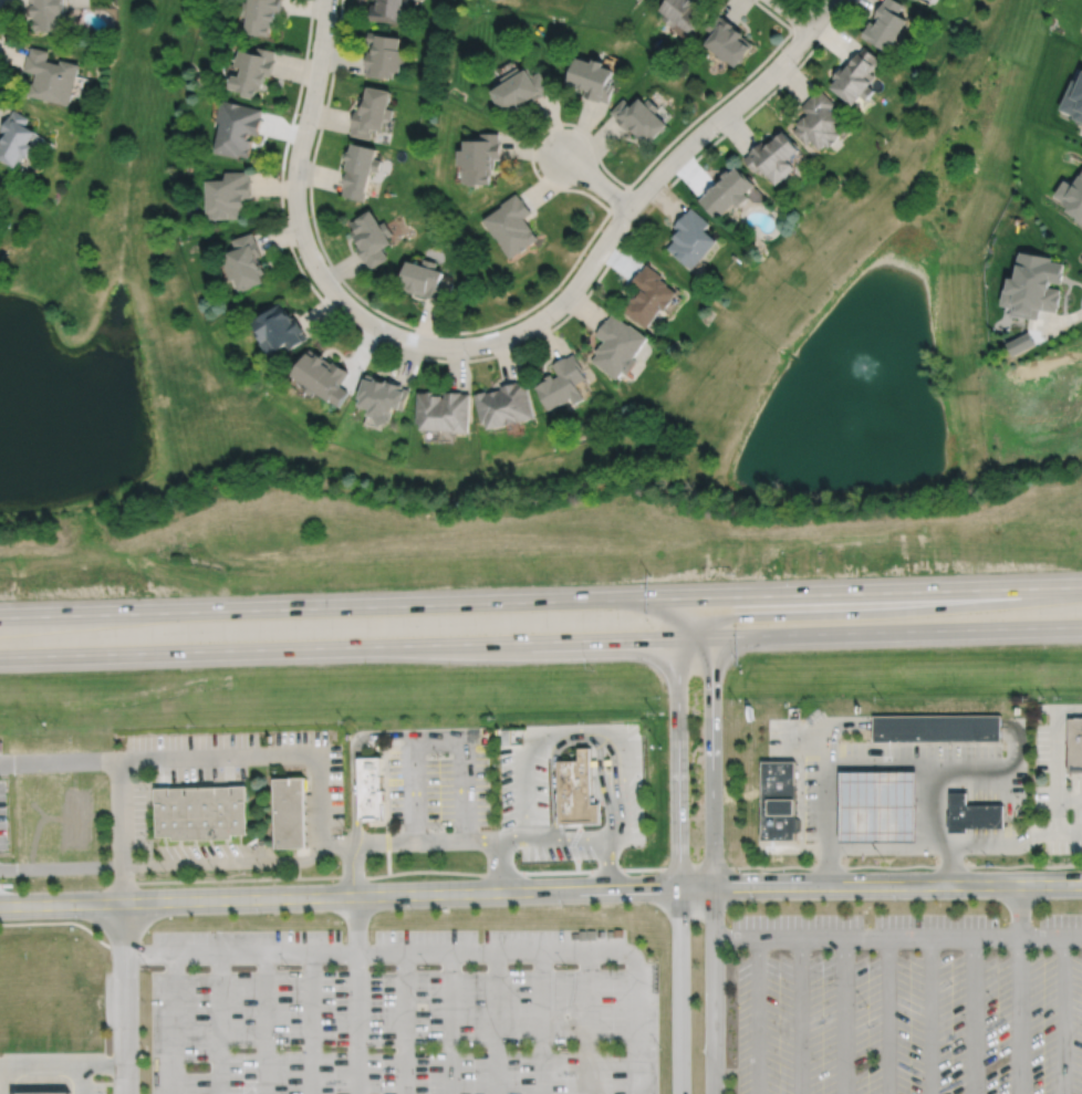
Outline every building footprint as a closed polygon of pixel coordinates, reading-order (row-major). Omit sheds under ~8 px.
[(33,9),(34,9),(34,33),(45,33),(45,35),(60,35),(60,19),(65,19),(65,0),(33,0),(33,9)] [(247,4),(241,4),(240,19),(246,19),(243,37),(269,39),(270,29),(273,30),(274,14),(281,15),(282,0),(247,0),(247,4)] [(377,6),(371,6),(370,13),(371,13),(371,23),(400,24),(402,9),(406,9),(407,0),(377,0),(377,6)] [(669,2),(662,12),(667,17),(664,21),(675,30),(678,25),(690,35),(705,14),(698,10),(700,7),(692,0),(666,0),(669,2)] [(883,3),(883,2),(873,19),(878,21),(875,27),(870,22),(865,30),(866,31),(862,40),(877,49),(880,45),(889,52),(895,42),(899,44),(905,35),(902,33),(908,21),(897,15),(904,6),(895,0),(885,0),(883,3)] [(715,14),(704,30),(712,35),(704,48),(716,56),(718,53),(734,63),(739,55),(743,59),(752,45),(741,38),(742,35),(735,31),(737,29),(722,19),(721,20),(715,14)] [(367,33),(366,44),(371,44),(370,50),(365,49),(363,66),(365,66),(364,74),(382,76),(382,74),(392,75),(393,69),(402,70),(404,48),(399,46),(400,39),(379,35),(379,34),(367,33)] [(50,50),(31,45),(30,53),(28,53),(24,70),(37,72),(34,82),(31,81),(28,94),(71,104),(80,62),(61,58),(60,62),(48,59),(50,50)] [(241,46),(239,53),(238,53),(235,63),(241,64),(239,72),(235,71),(231,85),(237,86),(236,91),(254,95),(257,87),(260,88),(263,73),(270,75),(274,58),(272,58),(274,49),(258,45),(257,50),(241,46)] [(864,45),(860,51),(857,50),(850,61),(849,61),(843,67),(840,65),(833,75),(835,77),(830,84),(853,102),(860,93),(866,100),(874,88),(867,83),(874,73),(871,71),(881,58),(864,45)] [(578,53),(568,82),(580,86),(581,84),(586,86),(583,94),(600,101),(601,98),(608,102),(615,83),(608,81),(614,66),(603,62),(604,58),(594,54),(593,59),(578,53)] [(519,64),(500,75),(503,80),(491,87),(495,92),(492,93),(498,101),(499,100),(506,111),(512,106),(516,111),(524,105),(522,102),(529,98),(531,102),(544,93),(544,92),(552,87),(540,69),(533,73),(528,65),(527,65),(527,64),(521,67),(519,64)] [(1080,79),(1074,76),(1061,106),(1074,113),(1073,115),(1081,119),(1081,73),(1080,79)] [(365,83),(363,95),(358,94),(356,108),(354,108),(350,125),(351,125),(350,133),(370,137),(371,129),(370,129),(371,125),(381,127),(384,115),(389,117),(392,107),(385,106),(389,88),(365,83)] [(820,87),(814,93),(813,92),(800,105),(807,112),(804,115),(803,114),(795,122),(798,124),(792,129),(805,143),(810,138),(819,147),(824,142),(828,145),(840,132),(836,128),(845,118),(832,105),(835,103),(820,87)] [(624,96),(611,111),(616,116),(615,118),(627,129),(632,126),(636,131),(634,133),(639,138),(641,137),(647,143),(660,129),(662,131),(666,127),(664,125),(668,121),(656,110),(659,106),(649,96),(646,100),(641,94),(632,104),(624,96)] [(222,98),(218,121),(222,122),(215,152),(238,157),(239,154),(247,156),(249,145),(248,144),(250,138),(247,137),(248,132),(257,134),(261,116),(259,115),(261,107),(222,98)] [(10,115),(9,115),(1,131),(6,133),(3,138),(0,137),(0,156),(8,160),(7,163),(12,165),(13,163),(17,165),(23,152),(29,155),(34,144),(30,140),(37,129),(27,124),(30,117),(14,108),(10,115)] [(783,128),(764,145),(761,140),(749,150),(750,152),(743,157),(755,170),(760,166),(774,183),(793,166),(787,157),(799,147),(783,128)] [(480,132),(480,137),(465,137),(465,146),(458,146),(458,163),(465,163),(465,167),(462,167),(462,179),(464,179),(464,183),(470,183),(470,185),(476,185),(476,183),(490,183),(490,171),(491,171),(491,166),(495,166),(495,157),(500,157),(500,140),(499,140),(499,132),(480,132)] [(351,140),(348,148),(346,148),(344,157),(346,158),(344,167),(347,167),(346,168),(345,168),(341,185),(343,186),(341,194),(362,199),(368,173),(370,173),(371,168),(377,169),(381,158),(373,157),(375,146),(351,140)] [(735,164),(728,170),(726,168),(719,175),(721,177),(717,181),(716,180),(704,191),(705,194),(699,198),(717,218),(735,202),(739,207),(750,196),(746,190),(755,183),(751,179),(752,178),(749,174),(747,175),(742,170),(741,171),(735,164)] [(247,170),(226,171),(226,178),(208,179),(209,210),(210,210),(210,218),(240,217),(239,205),(242,205),(242,196),(249,196),(249,178),(247,178),(247,170)] [(1081,173),(1080,173),(1073,183),(1064,178),(1054,194),(1064,199),(1063,201),(1069,206),(1068,208),(1078,215),(1075,219),(1081,223),(1081,171),(1081,173)] [(516,191),(501,202),(502,204),(482,218),(495,236),(497,235),(503,243),(501,244),(510,257),(519,250),(520,251),(528,246),(528,244),(538,237),(531,228),(532,227),(524,217),(532,211),(522,197),(520,198),(516,191)] [(691,206),(686,212),(685,211),(674,225),(679,229),(674,236),(676,238),(668,247),(693,267),(697,261),(699,262),(707,253),(705,252),(716,239),(705,229),(710,222),(691,206)] [(368,208),(355,217),(355,218),(350,221),(354,228),(350,230),(357,243),(354,246),(364,261),(365,260),(370,268),(386,257),(379,247),(389,240),(387,236),(392,232),(383,220),(378,222),(368,208)] [(250,231),(232,237),(236,246),(228,249),(230,256),(223,258),(231,280),(233,279),(237,289),(241,286),(241,289),(251,285),(251,284),(262,281),(259,273),(264,271),(261,261),(257,263),(254,256),(260,253),(254,238),(253,239),(250,231)] [(1021,250),(1020,253),(1020,252),(1018,261),(1019,262),(1017,277),(1010,275),(1008,286),(1005,286),(1001,304),(1013,306),(1011,313),(1039,319),(1041,308),(1057,311),(1058,306),(1059,308),(1062,293),(1060,293),(1061,288),(1051,286),(1052,281),(1062,282),(1064,272),(1063,272),(1064,262),(1052,260),(1053,257),(1021,250)] [(406,259),(397,286),(438,300),(438,299),(446,301),(452,281),(439,277),(441,270),(434,268),(436,261),(423,257),(420,263),(406,259)] [(646,263),(641,270),(639,269),(631,282),(641,290),(637,294),(634,292),(630,299),(631,300),(624,310),(631,314),(631,315),(647,326),(662,306),(665,309),(673,299),(672,298),(676,291),(667,284),(668,282),(660,278),(663,274),(646,263)] [(279,302),(250,320),(256,329),(252,330),(260,340),(258,342),(267,355),(285,343),(289,348),(306,337),(302,331),(303,330),(293,315),(292,317),(285,309),(284,310),(279,302)] [(613,312),(607,319),(606,317),(595,333),(604,340),(602,343),(601,343),(595,351),(597,352),(592,360),(617,378),(623,369),(628,374),(638,360),(634,356),(648,336),(630,323),(630,324),(613,312)] [(305,351),(290,374),(303,383),(300,387),(310,394),(312,389),(337,406),(347,390),(339,385),(347,371),(332,360),(330,363),(324,358),(324,357),(315,352),(312,356),(305,351)] [(574,352),(566,357),(565,356),(552,364),(558,375),(553,377),(551,373),(544,377),(545,379),(535,386),(549,409),(563,402),(564,403),(569,399),(568,398),(571,397),(574,404),(584,397),(576,383),(585,377),(582,371),(584,368),(574,352)] [(372,416),(377,426),(388,420),(393,406),(403,409),(409,389),(402,387),(403,384),(385,378),(384,382),(376,379),(377,377),(365,373),(364,377),(363,377),(356,396),(360,397),(357,405),(366,407),(364,414),(372,416)] [(475,393),(482,423),(486,423),(488,428),(534,417),(526,381),(517,382),(517,381),(500,385),(501,388),(487,392),(487,390),(475,393)] [(417,392),(416,423),(420,423),(419,428),(451,430),(451,431),(467,433),(469,393),(461,393),(461,392),(444,390),(444,396),(441,396),(441,395),(434,394),(434,390),(427,390),(427,392),(417,392)] [(875,715),(876,743),(1005,742),(1003,713),(875,715)] [(1072,773),(1081,773),(1081,718),(1072,718),(1072,773)] [(500,730),(501,744),(510,744),(509,729),(500,730)] [(558,761),(559,825),(597,824),(597,775),(589,775),(587,754),(578,754),(578,760),(558,761)] [(357,757),(358,819),(383,819),(382,757),(357,757)] [(763,761),(764,840),(800,840),(799,761),(763,761)] [(843,772),(843,842),(919,841),(919,771),(843,772)] [(273,779),(275,847),(305,847),(304,778),(273,779)] [(156,790),(158,836),(174,836),(174,841),(231,838),(231,834),(248,834),(246,786),(156,790)] [(948,792),(948,835),(968,835),(968,826),(1002,826),(1002,805),(965,805),(965,792),(948,792)]
